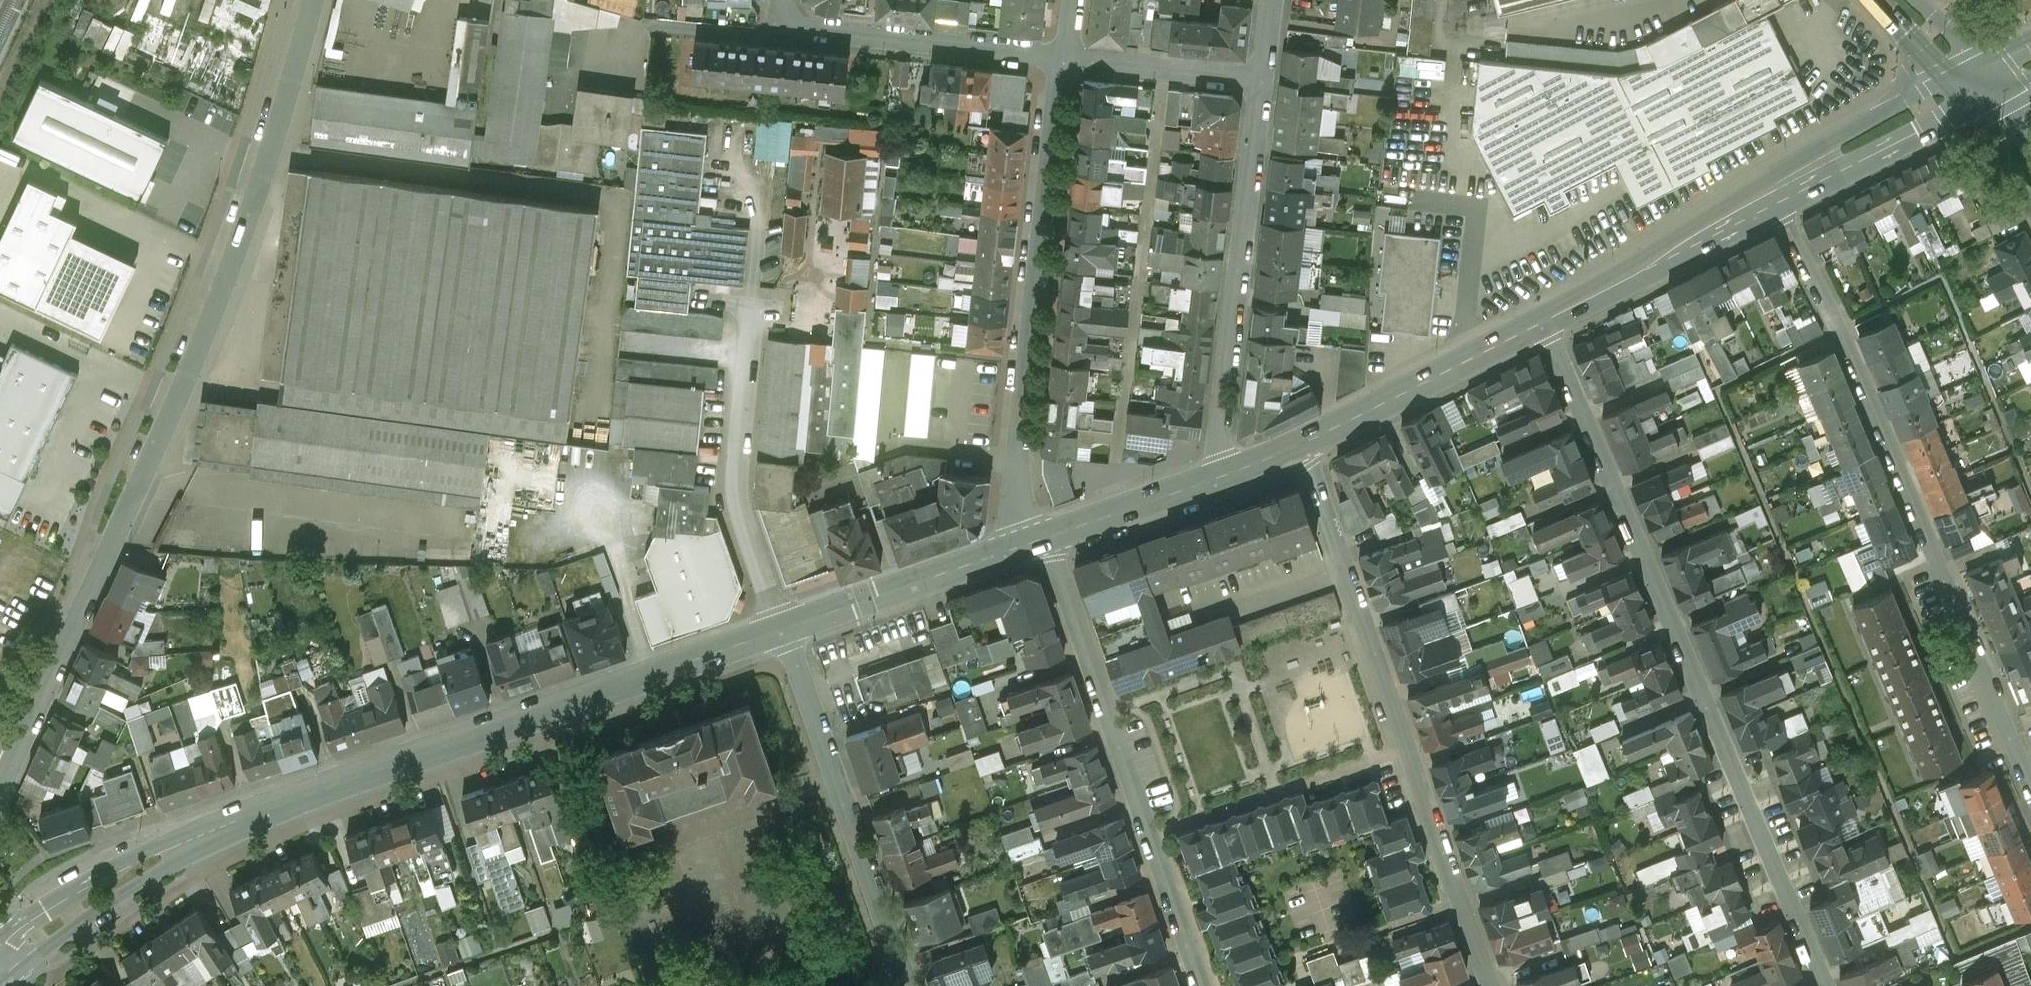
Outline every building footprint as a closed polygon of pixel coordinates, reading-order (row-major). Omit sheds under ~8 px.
[(531,0),(507,0),(506,11),(553,17),(556,0),(531,0)] [(817,1),(816,9),(836,14),(839,0),(813,0),(817,1)] [(876,18),(904,21),(906,0),(878,0),(876,18)] [(904,21),(931,24),(932,19),(934,0),(906,0),(904,21)] [(932,19),(944,21),(946,0),(934,0),(932,19)] [(955,0),(946,0),(944,21),(956,22),(959,0),(955,0)] [(1002,5),(1043,10),(1045,0),(1002,0),(1002,5)] [(1088,42),(1124,45),(1126,26),(1127,26),(1130,0),(1092,0),(1088,42)] [(1127,26),(1141,27),(1143,12),(1139,12),(1140,0),(1130,0),(1127,26)] [(1158,8),(1198,13),(1199,0),(1159,0),(1158,8)] [(1337,25),(1376,29),(1378,12),(1380,13),(1382,0),(1340,0),(1337,25)] [(1408,74),(1445,77),(1447,57),(1433,56),(1438,0),(1414,0),(1408,74)] [(1500,17),(1567,0),(1496,0),(1500,17)] [(1719,7),(1731,30),(1766,12),(1782,4),(1779,0),(1732,0),(1719,7)] [(1250,7),(1221,3),(1219,24),(1248,27),(1250,7)] [(1043,10),(1002,5),(999,31),(1040,36),(1043,10)] [(1719,7),(1647,44),(1658,65),(1666,63),(1667,63),(1731,30),(1719,7)] [(553,17),(506,11),(485,158),(535,165),(535,163),(540,124),(553,17)] [(1506,62),(1479,60),(1472,134),(1485,160),(1485,159),(1514,215),(1544,200),(1551,212),(1570,202),(1564,190),(1616,163),(1638,206),(1711,169),(1707,161),(1778,125),(1774,118),(1810,100),(1766,12),(1731,30),(1667,63),(1666,63),(1658,65),(1618,73),(1506,62)] [(126,57),(137,31),(95,14),(84,40),(126,57)] [(1171,19),(1155,17),(1153,28),(1170,30),(1171,19)] [(491,21),(469,18),(459,92),(480,95),(491,21)] [(1219,24),(1171,19),(1170,30),(1168,50),(1244,58),(1248,27),(1219,24)] [(1127,26),(1126,26),(1124,45),(1138,47),(1141,27),(1127,26)] [(1170,30),(1153,28),(1151,48),(1168,50),(1170,30)] [(772,47),(696,39),(692,79),(768,87),(772,47)] [(1638,48),(1618,52),(1508,42),(1506,62),(1618,73),(1658,65),(1647,44),(1638,47),(1638,48)] [(849,56),(772,47),(768,87),(845,95),(849,56)] [(1316,54),(1285,50),(1281,81),(1281,85),(1312,89),(1312,86),(1314,74),(1316,54)] [(909,62),(896,61),(894,85),(906,86),(909,62)] [(962,68),(933,65),(931,83),(924,83),(923,99),(930,99),(930,101),(949,102),(959,103),(962,68)] [(991,71),(962,68),(959,103),(969,104),(988,106),(988,105),(995,106),(996,90),(989,90),(991,71)] [(1350,76),(1322,73),(1322,75),(1314,74),(1312,86),(1320,87),(1320,89),(1348,93),(1350,76)] [(170,139),(40,79),(9,145),(139,205),(170,139)] [(1115,84),(1085,81),(1082,110),(1112,113),(1113,105),(1115,84)] [(457,103),(318,84),(310,144),(471,166),(480,107),(457,103)] [(1139,87),(1115,84),(1113,105),(1121,106),(1122,101),(1137,103),(1139,87)] [(1312,89),(1281,85),(1277,118),(1316,123),(1318,106),(1319,102),(1310,101),(1312,89)] [(632,96),(579,89),(574,126),(573,137),(597,140),(623,144),(622,149),(625,149),(625,148),(630,115),(632,96)] [(1320,89),(1312,89),(1310,101),(1319,102),(1318,106),(1346,110),(1348,93),(1320,89)] [(1182,91),(1169,90),(1165,124),(1178,125),(1182,91)] [(480,95),(459,92),(457,103),(479,106),(480,95)] [(1234,97),(1196,92),(1192,126),(1200,127),(1201,127),(1202,122),(1238,125),(1240,106),(1234,97)] [(959,103),(949,102),(948,124),(957,125),(959,103)] [(668,106),(645,103),(644,116),(643,127),(666,129),(668,106)] [(969,104),(959,103),(957,125),(967,126),(969,104)] [(1112,113),(1082,110),(1079,139),(1109,143),(1110,130),(1112,113)] [(1120,114),(1112,113),(1110,130),(1118,131),(1118,129),(1120,114)] [(1148,118),(1120,114),(1118,129),(1146,133),(1148,118)] [(644,116),(630,115),(625,148),(640,150),(643,127),(644,116)] [(1316,123),(1277,118),(1274,145),(1313,150),(1315,134),(1316,123)] [(1238,125),(1202,122),(1201,127),(1200,127),(1198,144),(1206,145),(1205,152),(1234,156),(1238,125)] [(564,127),(540,124),(535,163),(559,167),(564,127)] [(597,140),(573,137),(574,126),(565,125),(564,127),(559,167),(592,172),(597,140)] [(961,127),(944,125),(944,133),(960,135),(961,127)] [(666,129),(643,127),(640,150),(634,218),(645,218),(699,223),(707,134),(666,129)] [(1027,131),(993,127),(990,155),(1024,159),(1027,131)] [(1179,130),(1165,129),(1163,147),(1177,149),(1179,130)] [(1344,138),(1315,134),(1313,150),(1342,153),(1344,138)] [(820,138),(794,136),(793,147),(792,147),(792,154),(804,155),(804,152),(818,154),(820,138)] [(882,142),(864,140),(862,152),(881,154),(882,142)] [(1108,148),(1078,144),(1075,173),(1105,177),(1107,158),(1108,148)] [(1948,149),(1919,164),(1933,190),(1951,181),(1962,175),(1959,168),(1956,164),(1948,149)] [(1205,152),(1203,152),(1199,182),(1230,186),(1234,156),(1205,152)] [(866,157),(828,153),(823,210),(861,214),(866,157)] [(1024,159),(990,155),(987,183),(1021,187),(1024,159)] [(1302,160),(1273,157),(1269,184),(1299,188),(1300,175),(1302,160)] [(1126,161),(1107,158),(1105,177),(1123,179),(1145,182),(1147,167),(1126,165),(1126,161)] [(1193,164),(1174,161),(1171,179),(1190,181),(1193,164)] [(1919,164),(1890,178),(1904,205),(1913,200),(1933,190),(1919,164)] [(601,211),(312,171),(311,172),(291,169),(262,374),(282,377),(281,379),(572,418),(601,211)] [(1105,177),(1075,173),(1071,203),(1101,206),(1102,200),(1104,181),(1105,177)] [(1315,175),(1305,173),(1304,176),(1300,175),(1299,188),(1313,190),(1315,175)] [(1332,177),(1315,175),(1313,190),(1315,190),(1330,192),(1332,177)] [(1962,175),(1951,181),(1957,192),(1968,186),(1962,175)] [(1171,179),(1159,177),(1157,194),(1188,199),(1190,181),(1171,179)] [(1890,178),(1862,193),(1875,219),(1894,209),(1904,205),(1890,178)] [(30,179),(0,243),(0,286),(103,334),(137,262),(74,233),(79,221),(53,209),(60,193),(30,179)] [(1122,184),(1104,181),(1102,200),(1119,202),(1120,195),(1143,198),(1145,182),(1123,179),(1122,184)] [(1951,181),(1933,190),(1938,201),(1957,192),(1951,181)] [(1230,186),(1199,182),(1196,213),(1226,216),(1230,186)] [(1021,187),(987,183),(984,208),(984,209),(1018,213),(1021,187)] [(1299,188),(1269,184),(1265,222),(1302,226),(1305,205),(1313,206),(1315,190),(1313,190),(1299,188)] [(802,189),(790,187),(788,202),(801,204),(802,189)] [(1330,192),(1315,190),(1313,206),(1332,208),(1334,192),(1330,192)] [(1862,193),(1833,207),(1846,233),(1856,229),(1875,219),(1862,193)] [(1919,211),(1913,200),(1904,205),(1909,216),(1919,211)] [(1904,205),(1894,209),(1900,221),(1909,216),(1904,205)] [(964,207),(954,206),(953,215),(962,216),(964,207)] [(1018,213),(984,209),(984,208),(964,207),(962,216),(983,219),(981,237),(1015,241),(1018,213)] [(1101,210),(1071,207),(1067,237),(1098,240),(1099,225),(1101,210)] [(1833,207),(1804,222),(1817,248),(1837,238),(1846,233),(1833,207)] [(784,254),(808,254),(809,212),(785,211),(784,254)] [(2009,212),(1987,223),(1993,234),(2014,224),(2009,212)] [(1226,216),(1196,213),(1193,232),(1191,251),(1221,254),(1226,216)] [(870,215),(850,214),(849,247),(869,247),(870,215)] [(645,218),(634,218),(628,274),(639,275),(645,218)] [(699,223),(645,218),(639,275),(692,280),(744,285),(750,229),(699,223)] [(1302,226),(1265,222),(1260,260),(1320,266),(1321,266),(1323,251),(1300,249),(1302,226)] [(1139,230),(1099,225),(1098,240),(1137,245),(1139,230)] [(1193,232),(1153,227),(1150,246),(1187,250),(1191,251),(1193,232)] [(1861,240),(1856,229),(1846,233),(1852,245),(1861,240)] [(1440,237),(1385,231),(1378,291),(1385,292),(1381,329),(1430,335),(1440,237)] [(1996,247),(2007,270),(2013,282),(2030,273),(2030,243),(2025,232),(1996,247)] [(1846,233),(1837,238),(1842,249),(1852,245),(1846,233)] [(974,251),(975,235),(963,234),(962,251),(974,251)] [(1775,236),(1747,250),(1760,276),(1768,291),(1778,286),(1772,274),(1776,272),(1777,274),(1791,267),(1775,236)] [(1015,241),(981,237),(979,254),(959,252),(958,262),(978,264),(1012,268),(1015,241)] [(1098,240),(1067,237),(1064,266),(1095,269),(1096,259),(1098,240)] [(1137,245),(1098,240),(1096,259),(1114,262),(1114,258),(1135,261),(1137,245)] [(1187,250),(1150,246),(1148,263),(1184,268),(1187,250)] [(1191,251),(1187,250),(1184,268),(1183,281),(1217,285),(1221,254),(1191,251)] [(1747,250),(1719,265),(1732,290),(1752,280),(1760,276),(1747,250)] [(849,284),(871,285),(872,257),(850,256),(849,284)] [(1320,266),(1260,260),(1257,293),(1295,297),(1296,282),(1318,285),(1320,266)] [(1012,268),(978,264),(976,282),(956,280),(954,290),(974,292),(975,291),(1009,295),(1012,268)] [(1719,265),(1690,279),(1703,305),(1714,299),(1732,290),(1719,265)] [(2007,270),(1988,280),(1994,292),(2013,282),(2007,270)] [(1094,274),(1064,271),(1061,299),(1091,302),(1094,278),(1094,274)] [(2013,282),(2018,291),(2028,311),(2030,309),(2030,273),(2013,282)] [(692,280),(639,275),(636,306),(689,312),(692,280)] [(1768,291),(1760,276),(1752,280),(1759,295),(1768,291)] [(1117,281),(1094,278),(1092,294),(1104,295),(1103,303),(1114,305),(1117,281)] [(1690,279),(1669,290),(1678,310),(1681,316),(1703,305),(1690,279)] [(1752,280),(1732,290),(1739,305),(1759,295),(1752,280)] [(892,282),(880,281),(880,285),(878,303),(878,306),(880,307),(890,308),(890,304),(898,304),(899,287),(892,287),(892,286),(891,286),(892,282)] [(1132,283),(1117,281),(1114,305),(1129,306),(1132,283)] [(1161,283),(1152,282),(1150,302),(1159,303),(1161,283)] [(2013,282),(1994,292),(1998,301),(2018,291),(2013,282)] [(1186,286),(1161,283),(1159,303),(1184,306),(1186,290),(1186,286)] [(1781,291),(1778,286),(1768,291),(1775,306),(1790,299),(1786,289),(1781,291)] [(1009,295),(975,291),(974,292),(954,290),(953,305),(973,307),(971,318),(1006,322),(1009,295)] [(1216,293),(1186,290),(1184,306),(1183,318),(1212,321),(1216,293)] [(1768,291),(1759,295),(1767,311),(1776,307),(1775,306),(1768,291)] [(1366,297),(1342,296),(1341,310),(1367,313),(1366,297)] [(1091,302),(1061,299),(1057,330),(1088,333),(1089,324),(1091,305),(1091,302)] [(1726,311),(1721,314),(1714,299),(1703,305),(1719,337),(1734,329),(1726,311)] [(636,306),(624,305),(622,329),(721,339),(723,318),(715,314),(689,312),(636,306)] [(1114,307),(1091,305),(1089,324),(1112,327),(1112,323),(1114,307)] [(1129,306),(1114,305),(1114,307),(1112,323),(1127,324),(1129,306)] [(1703,305),(1681,316),(1686,330),(1697,325),(1706,344),(1719,337),(1703,305)] [(1286,311),(1254,307),(1251,336),(1295,341),(1295,342),(1307,343),(1309,325),(1284,322),(1286,311)] [(834,360),(813,358),(804,448),(828,451),(830,431),(854,434),(866,311),(839,308),(834,360)] [(1632,308),(1608,320),(1614,330),(1638,319),(1632,308)] [(1367,313),(1341,310),(1339,324),(1367,327),(1367,313)] [(1678,310),(1667,315),(1675,335),(1687,330),(1686,330),(1681,316),(1678,310)] [(1006,322),(971,318),(968,346),(1003,350),(1006,322)] [(1212,321),(1183,318),(1181,332),(1179,346),(1209,350),(1212,321)] [(1614,330),(1604,334),(1611,351),(1645,335),(1638,319),(1614,330)] [(1817,320),(1798,330),(1805,342),(1824,333),(1817,320)] [(1892,321),(1860,335),(1871,360),(1903,347),(1892,321)] [(1164,328),(1140,325),(1138,341),(1153,343),(1179,346),(1181,332),(1164,330),(1164,328)] [(1088,333),(1057,330),(1054,361),(1084,364),(1085,355),(1087,342),(1088,333)] [(1604,334),(1573,346),(1585,373),(1615,360),(1611,351),(1604,334)] [(2021,339),(2025,347),(2030,345),(2030,334),(2021,339)] [(1251,336),(1250,336),(1247,369),(1291,374),(1291,373),(1286,373),(1287,358),(1293,358),(1295,342),(1295,341),(1251,336)] [(1738,376),(1719,337),(1706,344),(1705,345),(1725,382),(1738,376)] [(815,343),(771,338),(759,458),(798,462),(802,463),(804,448),(813,358),(815,343)] [(1827,340),(1796,355),(1800,365),(1832,351),(1827,340)] [(1110,345),(1087,342),(1085,355),(1109,358),(1110,345)] [(1179,346),(1153,343),(1151,357),(1177,360),(1179,346)] [(0,366),(0,513),(11,518),(78,374),(14,344),(3,367),(0,366)] [(1209,350),(1179,346),(1177,360),(1176,374),(1206,378),(1209,350)] [(1366,349),(1342,347),(1336,398),(1363,385),(1366,349)] [(1903,347),(1871,360),(1882,386),(1914,373),(1903,347)] [(885,350),(863,348),(852,459),(874,461),(885,350)] [(1695,351),(1659,367),(1664,379),(1667,377),(1700,363),(1695,351)] [(1832,351),(1800,365),(1811,389),(1843,376),(1832,351)] [(1633,352),(1615,360),(1625,385),(1651,374),(1644,358),(1637,362),(1633,352)] [(935,355),(913,353),(906,434),(929,435),(935,355)] [(1539,354),(1469,390),(1482,419),(1507,408),(1553,388),(1539,354)] [(1733,360),(1740,374),(1751,368),(1744,354),(1733,360)] [(718,367),(619,357),(616,380),(630,381),(705,389),(716,390),(718,367)] [(1625,385),(1615,360),(1585,373),(1595,399),(1625,385)] [(1084,364),(1054,361),(1050,390),(1086,394),(1090,365),(1084,364)] [(1700,363),(1667,377),(1672,389),(1706,375),(1700,363)] [(1291,374),(1247,369),(1243,402),(1239,436),(1246,442),(1272,433),(1322,407),(1309,382),(1294,389),(1295,390),(1291,393),(1293,374),(1291,374)] [(1914,373),(1882,386),(1893,413),(1925,399),(1914,373)] [(1206,378),(1176,374),(1173,394),(1172,403),(1202,407),(1206,378)] [(1843,376),(1811,389),(1821,415),(1853,402),(1843,376)] [(630,381),(616,380),(610,442),(623,443),(630,381)] [(705,389),(630,381),(623,443),(623,444),(636,446),(698,452),(705,389)] [(1167,386),(1156,384),(1154,401),(1165,403),(1172,403),(1173,394),(1168,393),(1167,386)] [(1553,388),(1507,408),(1511,418),(1498,423),(1505,440),(1535,426),(1566,415),(1553,388)] [(1657,394),(1632,406),(1638,420),(1664,409),(1657,394)] [(1081,399),(1048,396),(1045,425),(1078,429),(1079,414),(1081,399)] [(1149,401),(1131,398),(1130,412),(1147,414),(1149,401)] [(1791,398),(1779,403),(1783,413),(1796,408),(1791,398)] [(1925,399),(1893,413),(1903,438),(1936,425),(1925,399)] [(491,431),(259,400),(257,412),(208,406),(201,457),(483,494),(491,431)] [(1853,402),(1821,415),(1832,440),(1864,427),(1853,402)] [(1130,412),(1129,412),(1125,442),(1167,447),(1169,433),(1172,403),(1165,403),(1163,416),(1147,414),(1130,412)] [(1202,407),(1172,403),(1169,433),(1199,436),(1202,407)] [(1454,431),(1441,405),(1429,412),(1442,440),(1451,436),(1451,435),(1450,432),(1454,431)] [(1631,405),(1604,417),(1614,442),(1642,430),(1638,420),(1632,406),(1631,405)] [(2015,410),(2004,415),(2010,428),(2020,422),(2015,410)] [(1443,452),(1438,442),(1451,436),(1442,440),(1429,412),(1429,411),(1402,425),(1403,427),(1404,427),(1431,483),(1460,469),(1450,448),(1443,452)] [(1107,417),(1079,414),(1078,429),(1112,432),(1114,415),(1107,417)] [(2020,422),(2010,428),(2015,441),(2026,437),(2020,422)] [(1726,423),(1693,438),(1698,449),(1731,434),(1726,423)] [(1078,429),(1045,425),(1042,455),(1074,458),(1075,444),(1091,445),(1091,439),(1112,441),(1112,432),(1078,429)] [(1936,425),(1903,438),(1914,465),(1947,451),(1936,425)] [(1864,427),(1832,440),(1842,465),(1874,452),(1864,427)] [(1642,430),(1614,442),(1625,469),(1653,457),(1653,456),(1646,441),(1642,430)] [(1672,430),(1646,441),(1653,456),(1679,445),(1672,430)] [(1571,431),(1543,444),(1551,461),(1555,471),(1583,460),(1571,431)] [(1731,434),(1698,449),(1703,460),(1736,446),(1731,434)] [(1385,435),(1362,447),(1376,476),(1377,478),(1385,474),(1400,464),(1385,435)] [(1495,439),(1458,456),(1464,469),(1501,452),(1495,439)] [(1544,445),(1518,456),(1525,472),(1551,461),(1544,445)] [(698,452),(636,446),(633,479),(668,482),(695,485),(695,484),(698,452)] [(1144,459),(1144,446),(1127,446),(1127,459),(1144,459)] [(1362,446),(1338,458),(1349,480),(1344,483),(1347,491),(1361,484),(1376,476),(1362,447),(1362,446)] [(1947,451),(1914,465),(1926,491),(1958,478),(1947,451)] [(1874,452),(1842,465),(1844,471),(1853,491),(1885,478),(1874,452)] [(948,507),(946,472),(948,457),(907,454),(879,464),(884,479),(877,482),(889,515),(887,515),(901,558),(975,533),(980,527),(984,522),(986,514),(948,507)] [(1065,458),(1043,456),(1043,472),(1054,502),(1075,495),(1065,458)] [(798,462),(759,458),(754,503),(759,503),(790,492),(792,498),(796,464),(798,464),(798,462)] [(1583,460),(1555,471),(1559,481),(1565,495),(1565,496),(1593,484),(1583,460)] [(889,515),(877,482),(884,479),(879,464),(858,471),(890,562),(901,558),(887,515),(889,515)] [(1413,490),(1400,464),(1385,474),(1398,499),(1413,490)] [(1687,465),(1661,476),(1668,491),(1693,480),(1687,465)] [(1844,471),(1825,479),(1833,499),(1853,491),(1844,471)] [(948,507),(986,514),(989,477),(946,472),(948,507)] [(1661,476),(1634,487),(1644,512),(1672,500),(1668,491),(1661,476)] [(1885,478),(1853,491),(1864,517),(1896,504),(1885,478)] [(1958,478),(1926,491),(1936,517),(1969,504),(1965,495),(1958,478)] [(668,482),(633,479),(631,495),(660,498),(661,487),(667,488),(668,482)] [(1559,481),(1533,492),(1540,507),(1565,495),(1559,481)] [(695,485),(668,482),(667,488),(661,487),(660,498),(656,533),(675,535),(675,529),(705,532),(707,516),(710,486),(695,484),(695,485)] [(1364,489),(1361,484),(1347,491),(1359,517),(1374,509),(1364,489)] [(1992,484),(1965,495),(1969,504),(1986,497),(1996,493),(1992,484)] [(1299,489),(1137,545),(1153,590),(1273,549),(1275,555),(1317,540),(1299,489)] [(790,492),(759,503),(787,582),(818,572),(794,505),(792,498),(790,492)] [(1498,496),(1481,503),(1487,518),(1504,511),(1498,496)] [(852,497),(825,507),(836,539),(830,541),(839,565),(838,565),(843,578),(881,565),(869,528),(863,529),(852,497)] [(1717,511),(1711,497),(1702,500),(1708,515),(1717,511)] [(1986,497),(1969,504),(1975,519),(1992,512),(1986,497)] [(1838,498),(1820,505),(1824,515),(1842,508),(1838,498)] [(1429,500),(1412,508),(1422,528),(1440,522),(1429,500)] [(1672,500),(1644,512),(1655,538),(1683,526),(1676,511),(1672,500)] [(1702,500),(1676,511),(1683,526),(1708,515),(1702,500)] [(809,512),(806,502),(794,505),(818,572),(829,568),(821,545),(809,512)] [(1601,502),(1573,514),(1580,530),(1584,541),(1612,529),(1601,502)] [(1737,514),(1742,527),(1768,517),(1762,503),(1737,514)] [(1783,504),(1771,509),(1777,522),(1788,517),(1783,504)] [(1896,504),(1864,517),(1874,541),(1906,528),(1896,504)] [(1969,504),(1936,517),(1947,543),(1979,529),(1975,519),(1969,504)] [(825,507),(809,512),(821,545),(830,541),(836,539),(825,507)] [(1488,523),(1493,536),(1528,523),(1523,510),(1488,523)] [(1573,514),(1534,531),(1541,547),(1580,530),(1573,514)] [(705,532),(675,529),(675,535),(656,533),(645,555),(657,590),(636,597),(652,644),(729,617),(742,587),(717,517),(707,516),(705,532)] [(1906,528),(1874,541),(1878,552),(1882,561),(1885,567),(1917,554),(1906,528)] [(1612,529),(1584,541),(1588,550),(1595,566),(1623,554),(1612,529)] [(1725,530),(1690,545),(1701,570),(1737,555),(1725,530)] [(1971,538),(1949,547),(1955,561),(1962,558),(1977,552),(1971,538)] [(839,565),(830,541),(821,545),(829,568),(838,565),(839,565)] [(1418,541),(1392,550),(1397,566),(1424,556),(1418,541)] [(1137,545),(1076,566),(1091,611),(1153,590),(1137,545)] [(1690,545),(1663,557),(1674,582),(1701,570),(1690,545)] [(1977,552),(1962,558),(1968,574),(2000,560),(1994,545),(1977,552)] [(1392,550),(1362,561),(1370,585),(1401,575),(1397,566),(1392,550)] [(1588,550),(1563,561),(1569,576),(1595,566),(1588,550)] [(619,593),(604,551),(593,555),(609,597),(619,593)] [(1878,552),(1868,557),(1872,566),(1882,561),(1878,552)] [(1534,574),(1549,567),(1545,556),(1529,563),(1534,574)] [(219,558),(204,558),(204,569),(218,570),(219,558)] [(2000,560),(1968,574),(1979,598),(2010,585),(2008,579),(2003,569),(2000,560)] [(1569,576),(1563,561),(1554,565),(1560,580),(1569,576)] [(151,574),(124,563),(108,597),(136,607),(142,594),(151,574)] [(2015,564),(2003,569),(2008,579),(2019,574),(2015,564)] [(1746,581),(1739,565),(1731,569),(1738,584),(1746,581)] [(1528,567),(1505,576),(1518,608),(1540,599),(1528,567)] [(1720,573),(1718,570),(1713,573),(1714,576),(1705,580),(1712,595),(1738,584),(1731,569),(1720,573)] [(549,570),(538,573),(545,595),(557,591),(549,570)] [(1701,570),(1674,582),(1684,607),(1712,595),(1705,580),(1701,570)] [(1630,572),(1603,584),(1609,599),(1614,610),(1641,598),(1630,572)] [(164,579),(151,574),(142,594),(155,599),(164,579)] [(1038,579),(1028,574),(1000,583),(1009,608),(1011,615),(1007,617),(1010,626),(1015,625),(1018,633),(1023,631),(1053,621),(1038,579)] [(1401,575),(1370,585),(1379,609),(1409,599),(1404,584),(1401,575)] [(1430,575),(1404,584),(1409,599),(1435,590),(1430,575)] [(1827,578),(1806,586),(1815,606),(1835,598),(1827,578)] [(1000,583),(966,595),(974,620),(1009,608),(1000,583)] [(1603,584),(1577,596),(1584,611),(1609,599),(1603,584)] [(2010,585),(1979,598),(1989,624),(2021,610),(2018,603),(2010,585)] [(481,588),(463,594),(471,618),(489,612),(481,588)] [(1960,757),(1891,589),(1854,605),(1923,773),(1960,757)] [(1153,590),(1091,611),(1107,657),(1168,636),(1153,590)] [(1455,591),(1420,604),(1423,613),(1413,617),(1413,616),(1383,626),(1393,653),(1422,643),(1448,633),(1442,614),(1461,608),(1455,591)] [(1335,592),(1234,627),(1241,648),(1342,613),(1335,592)] [(589,593),(575,598),(580,613),(594,608),(589,593)] [(463,594),(441,601),(449,625),(471,618),(463,594)] [(1577,596),(1567,601),(1574,615),(1584,611),(1577,596)] [(136,607),(108,597),(93,629),(121,640),(130,620),(136,607)] [(1641,598),(1614,610),(1618,620),(1624,634),(1624,635),(1652,623),(1641,598)] [(2018,603),(2021,610),(2030,606),(2030,601),(2030,598),(2018,603)] [(580,613),(565,618),(582,667),(625,653),(619,634),(621,633),(616,619),(614,620),(609,603),(594,608),(580,613)] [(1745,603),(1720,614),(1727,630),(1752,619),(1745,603)] [(2021,610),(2025,619),(2030,617),(2030,606),(2021,610)] [(387,607),(373,612),(381,634),(381,635),(395,630),(387,607)] [(1989,624),(2001,651),(2030,638),(2030,635),(2025,619),(2021,610),(1989,624)] [(1720,614),(1692,626),(1703,651),(1730,640),(1727,630),(1720,614)] [(1168,636),(1107,657),(1119,691),(1241,648),(1234,627),(1230,615),(1168,636)] [(143,626),(130,620),(121,640),(134,646),(143,626)] [(1618,620),(1592,631),(1599,646),(1624,634),(1618,620)] [(558,621),(539,628),(545,645),(564,638),(558,621)] [(1053,621),(1023,631),(1026,641),(1030,652),(1035,665),(1065,655),(1053,621)] [(954,622),(930,630),(943,667),(956,662),(951,649),(961,645),(954,622)] [(404,655),(395,630),(381,635),(390,660),(404,655)] [(510,631),(486,639),(494,662),(518,654),(517,653),(510,631)] [(1018,633),(987,643),(993,658),(1019,650),(1026,641),(1023,631),(1018,633)] [(1592,631),(1585,634),(1591,649),(1599,646),(1592,631)] [(381,634),(366,639),(375,665),(390,660),(381,635),(381,634)] [(1530,644),(1538,662),(1554,655),(1546,637),(1530,644)] [(545,645),(530,650),(540,682),(574,670),(564,638),(545,645)] [(1761,638),(1735,649),(1742,666),(1768,655),(1761,638)] [(2001,651),(2012,677),(2030,669),(2030,638),(2001,651)] [(163,639),(142,640),(144,655),(164,653),(163,639)] [(1730,640),(1703,651),(1714,678),(1742,666),(1735,649),(1730,640)] [(1660,642),(1632,654),(1639,670),(1643,680),(1671,668),(1660,642)] [(1422,643),(1393,653),(1402,680),(1431,670),(1431,669),(1426,654),(1422,643)] [(1452,644),(1426,654),(1431,669),(1458,660),(1452,644)] [(1819,644),(1790,656),(1797,671),(1825,659),(1819,644)] [(116,659),(86,645),(74,671),(104,685),(110,672),(116,659)] [(489,699),(471,646),(449,653),(451,659),(439,664),(444,679),(455,710),(489,699)] [(494,662),(493,662),(504,694),(540,682),(530,650),(529,649),(517,653),(518,654),(494,662)] [(1567,650),(1539,665),(1546,678),(1574,663),(1567,650)] [(1035,665),(1030,652),(1026,656),(1030,667),(1035,665)] [(1496,674),(1531,662),(1528,652),(1493,664),(1496,674)] [(419,655),(402,661),(402,668),(410,691),(429,685),(419,655)] [(1633,655),(1607,666),(1613,680),(1639,670),(1633,655)] [(147,656),(132,657),(133,674),(148,672),(147,656)] [(304,677),(322,671),(317,656),(299,661),(304,677)] [(935,693),(923,656),(908,661),(918,689),(921,697),(935,693)] [(908,661),(888,667),(889,668),(859,679),(866,700),(887,693),(889,699),(918,689),(908,661)] [(1546,677),(1553,693),(1581,683),(1575,666),(1546,677)] [(387,673),(381,668),(365,674),(374,703),(395,696),(387,673)] [(1671,668),(1643,680),(1647,689),(1654,705),(1682,693),(1671,668)] [(1789,669),(1776,674),(1782,689),(1794,683),(1789,669)] [(2012,677),(2022,703),(2030,699),(2030,669),(2012,677)] [(104,685),(74,671),(62,697),(92,711),(101,692),(104,685)] [(141,686),(110,672),(104,685),(128,696),(135,699),(141,686)] [(1475,674),(1409,698),(1418,724),(1448,713),(1445,703),(1489,688),(1485,677),(1482,674),(1476,676),(1475,674)] [(1751,685),(1750,685),(1756,700),(1757,699),(1782,689),(1776,674),(1751,685)] [(1072,676),(1043,685),(1049,702),(1052,712),(1081,702),(1072,676)] [(978,693),(997,687),(995,678),(975,684),(978,693)] [(429,685),(410,691),(420,721),(455,710),(444,679),(429,685)] [(1750,684),(1721,696),(1732,722),(1760,710),(1761,710),(1757,699),(1756,700),(1750,685),(1751,685),(1750,684)] [(128,696),(104,685),(101,692),(111,697),(109,700),(123,707),(128,696)] [(1043,685),(1007,697),(1012,714),(1049,702),(1043,685)] [(1647,689),(1622,700),(1628,715),(1654,705),(1647,689)] [(211,692),(195,697),(204,726),(221,721),(220,718),(213,697),(211,692)] [(235,714),(228,693),(213,697),(220,718),(235,714)] [(339,695),(319,702),(325,720),(345,713),(339,695)] [(374,703),(358,708),(368,739),(406,726),(395,696),(374,703)] [(976,696),(956,703),(968,739),(989,732),(976,696)] [(1081,702),(1052,712),(1055,721),(1061,736),(1061,738),(1090,729),(1081,702)] [(711,715),(634,742),(634,743),(597,756),(597,758),(604,778),(625,838),(653,828),(650,818),(745,785),(749,795),(777,785),(749,703),(711,716),(711,715)] [(126,719),(100,707),(92,722),(103,727),(126,719)] [(345,713),(325,720),(336,750),(368,739),(358,708),(345,713)] [(302,710),(283,716),(287,729),(280,731),(281,734),(273,737),(283,767),(318,756),(302,710)] [(1760,710),(1732,722),(1743,746),(1744,745),(1748,747),(1753,745),(1754,741),(1766,737),(1771,735),(1764,719),(1760,710)] [(1448,713),(1418,724),(1427,748),(1483,728),(1478,712),(1451,722),(1448,713)] [(1689,712),(1662,724),(1669,740),(1673,750),(1701,738),(1689,712)] [(83,728),(54,714),(42,741),(71,755),(75,746),(83,728)] [(141,714),(126,719),(137,754),(153,749),(141,714)] [(920,714),(880,726),(892,761),(899,759),(897,754),(929,743),(920,714)] [(1778,714),(1764,719),(1771,735),(1766,737),(1770,746),(1788,739),(1778,714)] [(250,718),(230,725),(239,749),(258,742),(250,718)] [(1019,718),(1000,724),(1002,728),(1020,722),(1019,718)] [(1595,739),(1620,731),(1616,718),(1591,725),(1595,739)] [(1055,721),(1018,734),(1023,749),(1061,736),(1055,721)] [(1662,725),(1637,736),(1643,751),(1669,740),(1662,725)] [(880,726),(847,738),(865,790),(898,778),(907,774),(902,758),(899,759),(892,761),(880,726)] [(1820,756),(1809,730),(1790,738),(1794,748),(1800,745),(1807,761),(1820,756)] [(213,732),(197,737),(205,759),(220,754),(213,732)] [(258,742),(239,749),(249,779),(283,767),(273,737),(258,742)] [(1701,738),(1673,750),(1677,760),(1684,776),(1689,774),(1701,769),(1702,771),(1709,768),(1709,766),(1712,765),(1701,738)] [(101,739),(95,751),(86,747),(85,750),(75,746),(71,755),(92,764),(101,768),(114,745),(101,739)] [(1600,740),(1583,744),(1592,782),(1608,778),(1600,740)] [(71,755),(42,741),(29,769),(59,782),(61,776),(71,755)] [(1794,748),(1772,757),(1783,782),(1810,771),(1807,761),(1800,745),(1794,748)] [(1488,747),(1461,757),(1467,772),(1493,763),(1488,747)] [(971,748),(946,756),(951,770),(976,761),(975,758),(971,748)] [(1097,749),(1068,758),(1073,772),(1077,782),(1105,773),(1097,749)] [(1000,750),(975,758),(976,761),(981,775),(1005,767),(1000,750)] [(168,752),(148,758),(154,776),(174,769),(168,752)] [(205,759),(188,765),(199,796),(233,784),(223,754),(220,754),(205,759)] [(92,764),(71,755),(61,776),(83,786),(92,764)] [(1461,756),(1433,766),(1442,792),(1470,782),(1467,772),(1461,757),(1461,756)] [(597,758),(579,764),(586,784),(604,778),(597,758)] [(1069,759),(1042,768),(1046,781),(1073,772),(1069,759)] [(1684,776),(1677,760),(1665,766),(1676,790),(1693,783),(1689,774),(1684,776)] [(174,769),(154,776),(164,807),(199,796),(188,765),(174,769)] [(559,800),(548,766),(525,774),(537,807),(546,804),(559,800)] [(132,769),(102,779),(106,791),(94,795),(103,823),(145,808),(132,769)] [(1783,782),(1780,783),(1791,808),(1805,802),(1809,812),(1825,806),(1818,790),(1819,789),(1811,770),(1810,771),(1783,782)] [(1962,782),(1959,783),(1968,805),(2001,791),(1992,770),(1962,782)] [(1077,782),(1076,783),(1079,792),(1086,811),(1115,801),(1105,773),(1077,782)] [(525,774),(504,782),(516,814),(527,810),(537,807),(525,774)] [(1960,776),(1939,785),(1950,812),(1968,805),(1959,783),(1962,782),(1960,776)] [(47,789),(24,779),(19,791),(41,801),(47,789)] [(1846,792),(1841,780),(1834,783),(1839,795),(1846,792)] [(504,782),(483,789),(495,822),(510,816),(516,814),(504,782)] [(1470,782),(1442,792),(1451,820),(1480,810),(1474,793),(1470,782)] [(1819,789),(1818,790),(1825,806),(1839,800),(1840,799),(1839,795),(1834,783),(1819,789)] [(1500,784),(1474,793),(1479,809),(1506,800),(1500,784)] [(1178,835),(1187,860),(1193,858),(1207,898),(1212,896),(1215,905),(1204,909),(1210,925),(1216,923),(1224,948),(1230,946),(1244,985),(1277,985),(1284,984),(1266,932),(1261,934),(1252,910),(1258,908),(1249,882),(1243,884),(1235,862),(1300,839),(1305,851),(1372,828),(1380,853),(1367,858),(1388,919),(1426,907),(1410,863),(1426,857),(1420,840),(1416,841),(1407,815),(1388,822),(1376,787),(1309,810),(1303,792),(1178,835)] [(483,789),(461,797),(472,829),(484,825),(495,822),(483,789)] [(1585,791),(1567,797),(1571,807),(1588,800),(1585,791)] [(1674,791),(1657,798),(1668,824),(1680,819),(1673,803),(1678,801),(1674,791)] [(2001,791),(1968,805),(1978,827),(2011,813),(2001,791)] [(1079,792),(1036,807),(1042,826),(1086,811),(1079,792)] [(1678,801),(1673,803),(1680,819),(1684,829),(1710,818),(1699,792),(1678,801)] [(103,823),(94,795),(81,799),(81,800),(90,828),(103,823)] [(81,800),(40,814),(51,846),(92,832),(90,828),(81,800)] [(1839,800),(1825,806),(1831,821),(1846,815),(1839,800)] [(577,801),(562,806),(570,829),(585,824),(577,801)] [(936,801),(906,812),(911,827),(942,816),(936,801)] [(546,804),(537,807),(542,822),(551,819),(546,804)] [(1968,805),(1950,812),(1959,834),(1978,827),(1968,805)] [(903,806),(874,816),(886,851),(916,841),(911,827),(906,812),(903,806)] [(1831,821),(1825,806),(1809,812),(1813,823),(1799,829),(1809,852),(1812,851),(1839,840),(1831,821)] [(433,807),(410,815),(422,848),(444,841),(433,807)] [(537,807),(527,810),(532,825),(542,822),(537,807)] [(2011,813),(1978,827),(1988,851),(2021,837),(2011,813)] [(410,815),(390,822),(402,855),(414,851),(422,848),(410,815)] [(524,856),(510,816),(495,822),(500,836),(507,856),(509,861),(524,856)] [(1710,818),(1684,829),(1692,848),(1699,864),(1715,857),(1710,846),(1723,841),(1713,817),(1710,818)] [(1514,819),(1488,829),(1494,845),(1520,836),(1514,819)] [(1123,821),(1093,831),(1094,831),(1057,844),(1063,861),(1099,849),(1102,858),(1132,848),(1123,821)] [(390,822),(369,829),(381,863),(390,859),(402,855),(390,822)] [(500,836),(495,822),(484,825),(489,840),(500,836)] [(554,855),(542,822),(532,825),(529,826),(540,859),(554,855)] [(1534,823),(1522,828),(1527,839),(1539,835),(1534,823)] [(1031,826),(1002,835),(1007,849),(1035,839),(1031,826)] [(369,829),(348,836),(360,870),(366,868),(381,863),(369,829)] [(1488,829),(1458,840),(1467,864),(1497,853),(1494,845),(1488,829)] [(1878,836),(1844,850),(1850,867),(1844,869),(1848,879),(1878,866),(1889,862),(1878,836)] [(2021,837),(1988,851),(1997,873),(2030,859),(2021,837)] [(1839,840),(1812,851),(1823,878),(1844,869),(1850,867),(1844,850),(1839,840)] [(444,841),(422,848),(436,884),(436,885),(446,883),(443,875),(451,872),(446,858),(448,853),(444,841)] [(916,841),(886,851),(898,886),(930,875),(930,873),(924,857),(919,841),(916,841)] [(422,848),(414,851),(419,865),(427,862),(422,848)] [(953,848),(924,857),(930,873),(958,864),(953,848)] [(1105,867),(1062,882),(1067,897),(1084,892),(1111,883),(1111,884),(1140,875),(1140,876),(1141,875),(1132,848),(1102,858),(1105,867)] [(1540,858),(1546,874),(1574,864),(1568,848),(1540,858)] [(1692,848),(1679,854),(1685,869),(1699,864),(1692,848)] [(325,874),(312,849),(292,859),(308,891),(328,881),(325,874)] [(1497,853),(1467,864),(1475,889),(1506,879),(1500,864),(1497,853)] [(1527,855),(1500,864),(1506,879),(1532,870),(1527,855)] [(507,856),(486,863),(503,910),(523,902),(509,861),(507,856)] [(1732,862),(1719,867),(1715,857),(1699,864),(1705,878),(1713,898),(1739,888),(1742,887),(1732,862)] [(292,859),(273,869),(288,901),(296,897),(308,891),(292,859)] [(396,879),(390,859),(381,863),(387,882),(396,879)] [(1997,873),(2007,896),(2030,886),(2030,862),(2030,859),(1997,873)] [(381,863),(366,868),(372,886),(372,887),(387,882),(381,863)] [(1699,864),(1685,869),(1691,884),(1705,878),(1699,864)] [(1848,879),(1828,887),(1833,897),(1838,895),(1844,910),(1856,905),(1860,915),(1893,901),(1878,866),(1848,879)] [(339,868),(325,874),(328,881),(330,886),(334,885),(340,898),(350,893),(339,868)] [(1566,868),(1539,877),(1543,890),(1570,881),(1566,868)] [(273,869),(253,879),(268,911),(276,907),(288,901),(273,869)] [(253,879),(233,890),(249,921),(260,916),(268,911),(253,879)] [(332,914),(321,891),(330,886),(328,881),(308,891),(321,919),(332,914)] [(387,882),(372,887),(372,886),(350,894),(364,925),(398,913),(390,889),(387,882)] [(446,883),(436,885),(443,908),(457,904),(450,883),(446,883)] [(404,900),(399,886),(390,889),(395,903),(404,900)] [(2007,896),(2016,919),(2030,913),(2030,886),(2007,896)] [(951,887),(904,904),(917,942),(965,925),(951,887)] [(1739,888),(1713,898),(1717,907),(1724,923),(1729,922),(1750,913),(1739,888)] [(1511,897),(1481,907),(1490,934),(1519,924),(1519,925),(1545,916),(1551,914),(1542,889),(1512,900),(1511,897)] [(321,919),(308,891),(296,897),(310,925),(321,919)] [(1067,897),(1057,900),(1061,911),(1070,908),(1088,902),(1084,892),(1067,898),(1067,897)] [(1147,894),(1119,904),(1124,920),(1128,930),(1156,920),(1147,894)] [(1833,897),(1820,902),(1819,900),(1812,903),(1813,905),(1811,906),(1822,932),(1848,920),(1844,910),(1838,895),(1833,897)] [(2007,896),(1989,903),(1999,926),(2016,919),(2007,896)] [(1860,915),(1848,920),(1859,946),(1913,923),(1914,923),(1912,917),(1903,897),(1893,901),(1860,915)] [(555,907),(562,926),(578,920),(571,901),(555,907)] [(529,908),(535,932),(553,928),(548,903),(529,908)] [(1119,904),(1092,913),(1098,929),(1102,927),(1103,931),(1113,927),(1112,924),(1124,920),(1119,904)] [(218,936),(200,907),(181,920),(200,950),(219,938),(218,936)] [(288,928),(284,921),(283,921),(276,907),(268,911),(275,925),(277,929),(279,933),(288,928)] [(997,907),(969,917),(975,934),(987,930),(1003,925),(997,907)] [(1724,923),(1717,907),(1705,912),(1716,938),(1733,931),(1729,922),(1724,923)] [(1079,918),(1074,919),(1070,908),(1061,911),(1046,916),(1050,928),(1049,928),(1057,953),(1101,938),(1098,929),(1092,913),(1079,917),(1079,918)] [(1931,909),(1912,917),(1914,923),(1913,923),(1917,934),(1938,925),(1931,909)] [(622,932),(615,910),(589,918),(596,940),(622,932)] [(275,925),(268,911),(260,916),(267,929),(275,925)] [(1545,916),(1519,925),(1529,951),(1554,943),(1545,916)] [(200,950),(181,920),(162,932),(182,962),(193,955),(200,950)] [(1156,920),(1128,930),(1132,941),(1137,957),(1138,959),(1166,949),(1156,920)] [(1848,920),(1822,932),(1833,958),(1859,947),(1859,946),(1848,920)] [(1779,924),(1777,925),(1775,922),(1770,924),(1769,928),(1757,933),(1752,935),(1759,951),(1763,961),(1790,950),(1779,924)] [(1752,923),(1736,930),(1747,956),(1759,951),(1752,935),(1757,933),(1752,923)] [(1449,924),(1419,934),(1425,950),(1428,958),(1458,948),(1449,924)] [(1519,924),(1490,934),(1500,962),(1529,951),(1519,925),(1519,924)] [(243,946),(232,927),(219,936),(231,953),(243,946)] [(1599,927),(1560,941),(1565,954),(1604,940),(1599,927)] [(288,928),(279,933),(283,940),(292,936),(288,928)] [(279,933),(277,929),(266,935),(274,951),(285,945),(283,940),(279,933)] [(459,937),(467,956),(485,949),(478,930),(459,937)] [(975,934),(949,943),(954,954),(981,945),(983,951),(990,948),(985,934),(988,933),(987,930),(975,934)] [(1634,969),(1650,963),(1640,930),(1623,936),(1634,969)] [(182,962),(162,932),(144,944),(164,975),(172,969),(182,962)] [(1419,934),(1394,942),(1399,958),(1425,950),(1419,934)] [(219,938),(200,950),(208,963),(214,971),(224,965),(221,961),(231,954),(231,953),(219,936),(218,936),(219,938)] [(444,964),(460,961),(456,938),(440,941),(444,964)] [(1132,941),(1105,950),(1111,966),(1137,957),(1132,941)] [(144,944),(126,956),(146,985),(147,985),(157,979),(164,975),(144,944)] [(943,958),(933,979),(935,985),(983,985),(990,971),(983,951),(981,945),(954,954),(943,958)] [(1427,958),(1428,967),(1401,977),(1404,985),(1430,985),(1468,973),(1459,947),(1458,948),(1428,958),(1427,958)] [(208,963),(200,950),(193,955),(201,967),(208,963)] [(1790,950),(1763,961),(1767,971),(1773,985),(1774,985),(1801,975),(1790,950)] [(1334,951),(1307,960),(1316,985),(1343,977),(1340,968),(1334,951)] [(1687,951),(1668,956),(1674,976),(1692,970),(1687,951)] [(1868,965),(1877,985),(1880,985),(1877,979),(1909,965),(1903,951),(1868,965)] [(1043,955),(1022,963),(1026,975),(1047,967),(1043,955)] [(1340,968),(1343,977),(1346,985),(1347,985),(1368,979),(1362,960),(1340,968)] [(1841,977),(1845,985),(1877,985),(1868,965),(1841,977)] [(1144,975),(1144,976),(1147,985),(1179,985),(1172,966),(1144,975)] [(1047,967),(1026,975),(1030,984),(1051,977),(1047,967)] [(1548,976),(1551,985),(1569,985),(1579,983),(1574,967),(1548,976)] [(1962,982),(1964,985),(2006,985),(1998,967),(1962,982)] [(1052,981),(1054,985),(1082,985),(1096,981),(1092,968),(1052,981)] [(172,969),(164,975),(171,985),(174,985),(180,982),(172,969)] [(1660,985),(1674,985),(1677,985),(1673,969),(1656,974),(1660,985)] [(1741,982),(1742,985),(1772,985),(1773,985),(1767,971),(1741,982)] [(164,975),(157,979),(161,985),(171,985),(164,975)] [(1519,985),(1551,985),(1548,976),(1547,975),(1519,985)] [(99,976),(87,985),(107,985),(99,976)] [(1121,984),(1121,985),(1147,985),(1144,976),(1121,984)] [(1030,984),(1030,985),(1054,985),(1052,981),(1051,977),(1030,984)]
